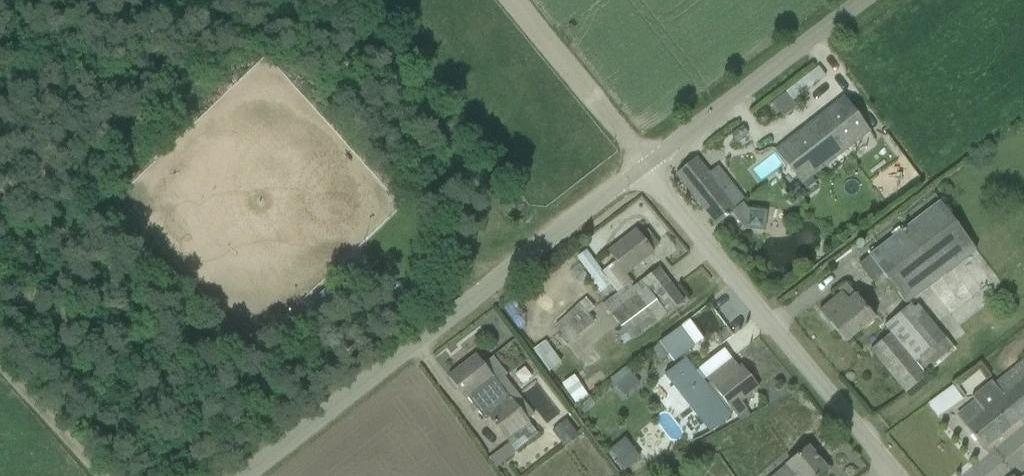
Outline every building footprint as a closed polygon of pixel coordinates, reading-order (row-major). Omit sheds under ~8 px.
[(797,81),(802,89),(825,75),(820,67),(797,81)] [(775,152),(800,185),(870,132),(844,98),(775,152)] [(748,134),(743,126),(731,135),(737,142),(748,134)] [(717,226),(747,202),(718,167),(709,173),(697,158),(676,174),(717,226)] [(809,196),(798,183),(788,191),(798,204),(809,196)] [(869,256),(870,256),(859,266),(872,283),(884,275),(908,306),(978,251),(940,202),(869,256)] [(626,274),(654,252),(649,246),(655,241),(647,231),(641,236),(637,231),(609,252),(626,274)] [(600,293),(611,285),(602,272),(602,271),(586,250),(577,258),(592,278),(590,279),(600,293)] [(659,268),(643,281),(633,289),(631,285),(604,305),(621,327),(632,342),(684,301),(659,268)] [(846,343),(862,330),(875,319),(855,296),(857,295),(847,284),(838,290),(841,293),(820,311),(830,324),(833,321),(849,339),(845,342),(846,343)] [(907,393),(922,380),(927,376),(926,374),(955,350),(946,339),(919,305),(914,309),(912,305),(885,326),(890,333),(871,350),(907,393)] [(567,345),(596,321),(586,310),(560,331),(557,334),(567,345)] [(673,361),(694,347),(680,328),(660,342),(673,361)] [(547,340),(534,348),(549,370),(562,362),(547,340)] [(511,397),(510,398),(498,382),(508,375),(493,356),(483,364),(476,355),(449,377),(467,401),(469,400),(483,418),(486,416),(507,441),(530,422),(511,397)] [(740,402),(759,387),(742,366),(739,368),(732,359),(707,379),(710,382),(707,385),(685,358),(664,375),(710,434),(732,416),(731,414),(733,412),(738,418),(747,410),(740,402)] [(1023,417),(1023,359),(994,383),(992,380),(972,396),(984,410),(980,413),(965,426),(984,449),(1023,417)] [(632,373),(627,367),(603,385),(604,385),(616,401),(623,396),(624,397),(640,384),(640,383),(644,379),(636,369),(632,373)] [(603,381),(598,374),(585,384),(590,391),(603,381)] [(579,383),(567,391),(575,404),(587,396),(579,383)] [(963,400),(953,387),(929,405),(938,418),(963,400)] [(579,437),(572,427),(557,438),(564,448),(579,437)] [(628,437),(611,447),(623,469),(641,458),(628,437)] [(827,470),(808,447),(774,475),(821,475),(827,470)]
